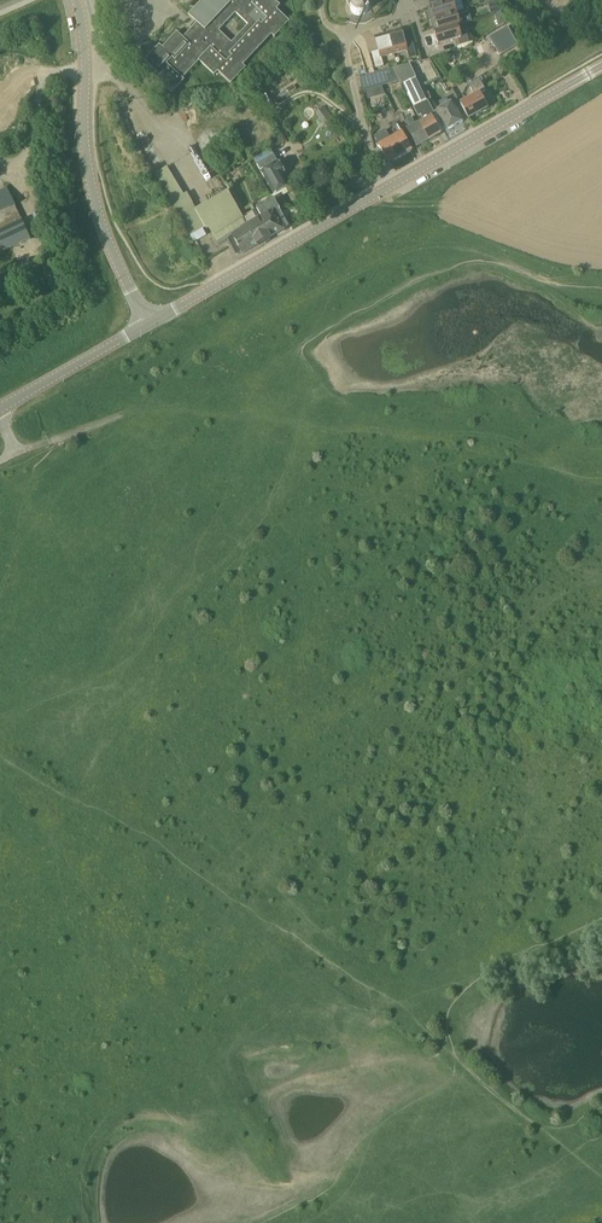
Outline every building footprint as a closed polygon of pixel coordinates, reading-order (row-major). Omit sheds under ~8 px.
[(143,0),(121,0),(122,25),(144,24),(143,0)] [(189,14),(197,23),(183,37),(177,32),(162,47),(159,45),(144,61),(158,73),(154,77),(172,94),(185,80),(183,78),(199,61),(215,76),(219,72),(231,84),(246,68),(244,66),(272,35),(275,38),(290,22),(277,10),(281,6),(275,0),(202,0),(189,14)] [(366,14),(367,12),(368,10),(368,8),(369,7),(369,6),(368,4),(368,3),(366,0),(352,0),(351,0),(351,1),(350,1),(350,2),(349,3),(349,5),(349,6),(349,7),(349,9),(350,10),(351,12),(352,13),(353,14),(354,15),(356,16),(357,16),(358,17),(362,16),(365,14),(366,14)] [(456,12),(453,0),(446,0),(446,2),(430,7),(434,19),(456,12)] [(489,8),(491,15),(502,12),(497,7),(497,6),(489,8)] [(458,25),(460,25),(458,17),(470,13),(468,9),(457,12),(456,12),(434,19),(438,31),(458,25)] [(462,37),(458,25),(438,31),(438,32),(435,33),(439,46),(456,40),(458,48),(473,43),(471,34),(462,37)] [(510,33),(506,27),(492,35),(496,41),(494,42),(501,55),(518,46),(511,33),(510,33)] [(388,33),(394,53),(406,50),(409,59),(417,57),(413,42),(405,44),(402,30),(388,33)] [(381,56),(394,53),(388,33),(375,36),(379,51),(372,53),(376,68),(383,66),(381,56)] [(393,67),(399,80),(402,79),(404,83),(417,77),(410,63),(393,67)] [(382,86),(400,81),(394,68),(376,73),(382,86)] [(363,91),(382,86),(376,73),(361,78),(363,91)] [(468,118),(469,118),(488,108),(480,94),(486,91),(478,77),(467,83),(475,96),(461,104),(468,118)] [(426,121),(420,124),(429,141),(441,135),(441,134),(444,132),(435,113),(428,99),(426,100),(416,79),(404,85),(408,94),(408,95),(415,110),(417,109),(420,115),(422,114),(426,121)] [(293,85),(285,90),(288,94),(296,89),(293,85)] [(435,113),(444,132),(446,131),(463,121),(453,103),(451,104),(449,101),(444,104),(446,107),(436,113),(435,113)] [(429,141),(420,124),(417,126),(413,118),(407,122),(411,129),(407,131),(416,148),(429,141)] [(401,157),(391,140),(386,131),(374,137),(379,147),(389,164),(401,157)] [(391,140),(401,157),(412,151),(402,134),(391,140)] [(328,152),(342,146),(338,136),(324,143),(328,152)] [(229,155),(236,165),(244,160),(238,150),(229,155)] [(222,173),(236,165),(229,155),(216,162),(222,173)] [(274,195),(288,187),(276,165),(262,173),(274,195)] [(264,231),(259,221),(258,221),(252,211),(242,217),(235,205),(236,204),(228,191),(196,211),(192,204),(194,204),(187,194),(184,195),(168,167),(155,174),(172,202),(191,236),(194,243),(207,236),(203,229),(209,226),(219,245),(228,240),(237,255),(241,252),(243,255),(266,241),(261,232),(264,231)] [(4,250),(5,250),(11,247),(31,238),(24,223),(8,188),(0,192),(0,240),(4,250)] [(261,232),(266,241),(285,231),(284,229),(288,227),(278,210),(279,210),(273,200),(257,209),(262,219),(259,221),(264,231),(261,232)]
